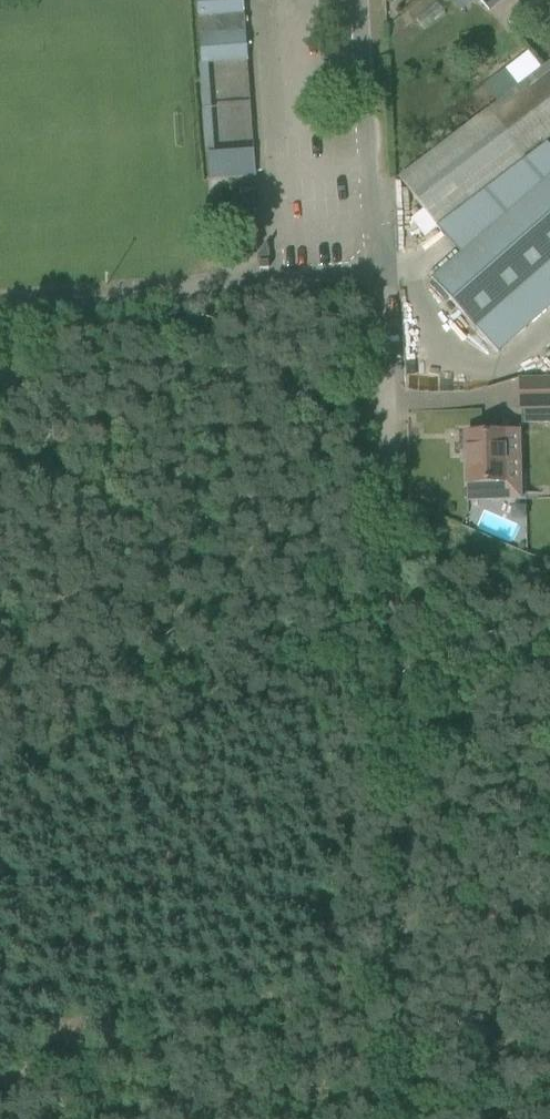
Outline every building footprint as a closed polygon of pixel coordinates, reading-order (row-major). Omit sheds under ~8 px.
[(201,63),(248,60),(243,0),(197,0),(201,63)] [(447,3),(452,11),(457,6),(452,0),(450,0),(447,3)] [(488,10),(499,0),(480,0),(488,10)] [(441,224),(549,141),(549,64),(546,67),(546,68),(404,176),(441,224)] [(205,150),(208,177),(254,172),(251,146),(205,150)] [(496,350),(549,304),(549,171),(430,277),(474,329),(476,327),(496,350)] [(537,424),(549,423),(549,378),(520,379),(521,409),(537,409),(537,424)] [(504,432),(467,433),(468,494),(487,494),(487,498),(504,497),(504,496),(522,495),(521,479),(506,479),(504,432)]
